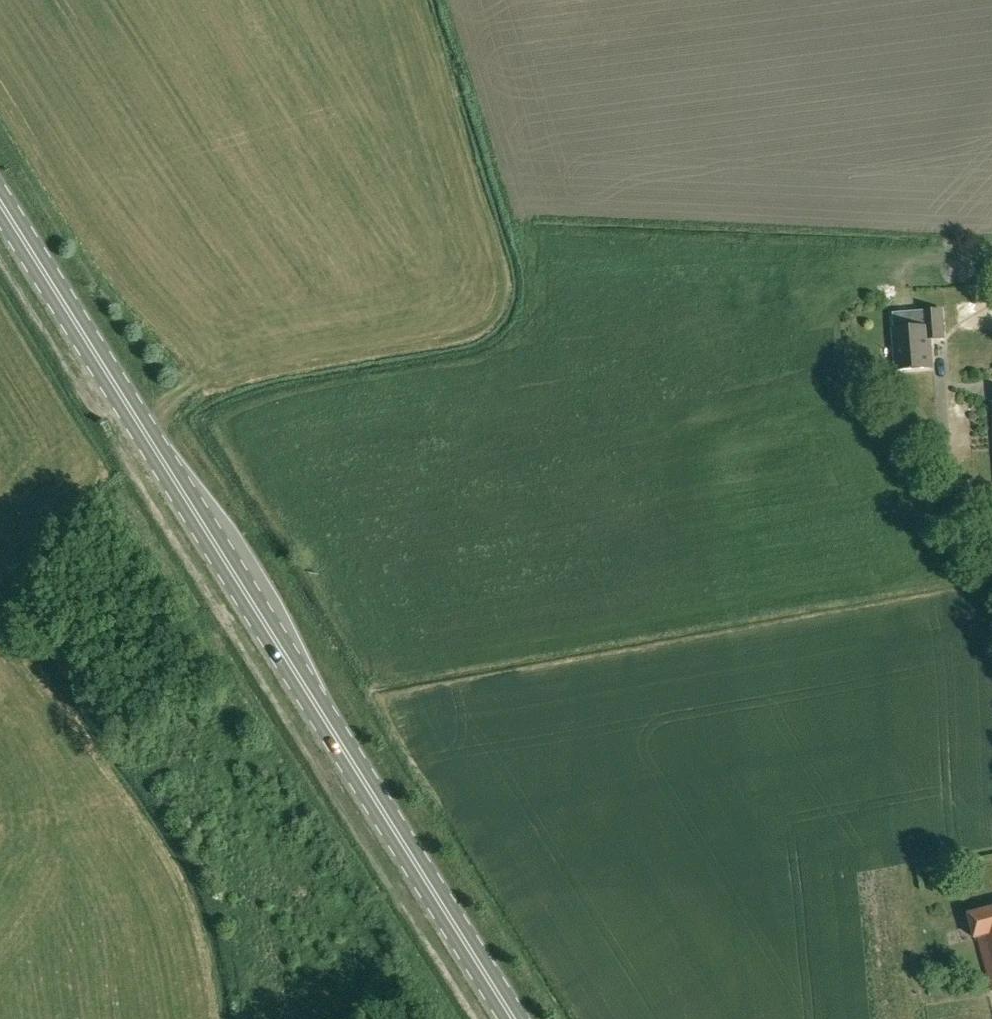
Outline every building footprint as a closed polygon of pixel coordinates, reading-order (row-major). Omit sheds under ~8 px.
[(929,339),(943,338),(941,310),(924,311),(925,327),(894,329),(897,370),(931,367),(929,339)] [(969,913),(975,937),(978,936),(991,985),(991,907),(969,913)]
